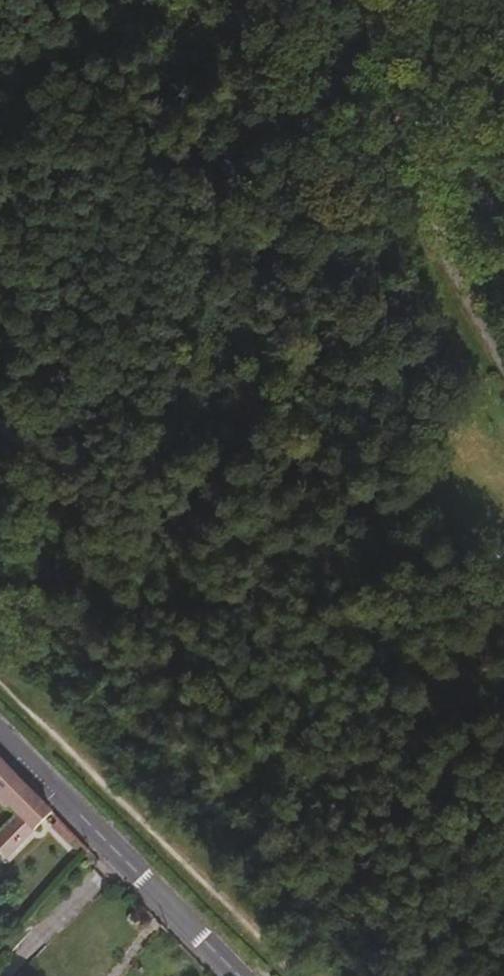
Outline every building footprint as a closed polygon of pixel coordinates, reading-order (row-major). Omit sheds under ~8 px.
[(0,761),(0,798),(15,814),(0,828),(0,854),(3,857),(47,810),(0,761)]
